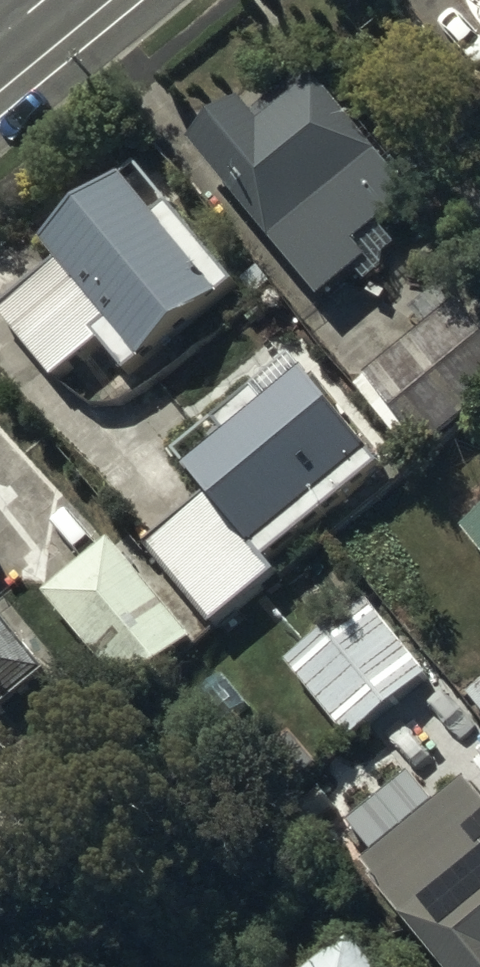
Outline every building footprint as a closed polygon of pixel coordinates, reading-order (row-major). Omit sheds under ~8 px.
[(248,92),(196,130),(324,290),(357,263),(368,277),(387,262),(389,246),(399,239),(381,215),(416,188),(371,128),(377,124),(361,102),(353,107),(323,67),(263,112),(248,92)] [(236,275),(138,156),(42,234),(59,255),(0,304),(56,372),(103,333),(128,363),(236,275)] [(459,298),(356,381),(413,451),(426,440),(428,443),(479,400),(479,324),(459,298)] [(211,486),(150,534),(215,618),(280,567),(266,550),(384,458),(309,362),(267,395),(255,380),(214,411),(228,429),(190,459),(211,486)] [(462,519),(479,542),(479,505),(462,519)] [(115,531),(45,587),(122,682),(191,626),(115,531)] [(363,588),(284,655),(352,735),(431,668),(363,588)] [(46,663),(0,607),(0,701),(46,663)] [(472,780),(438,808),(414,779),(357,826),(384,858),(371,868),(452,966),(479,966),(479,789),(472,780)] [(308,966),(385,966),(355,929),(308,966)]
